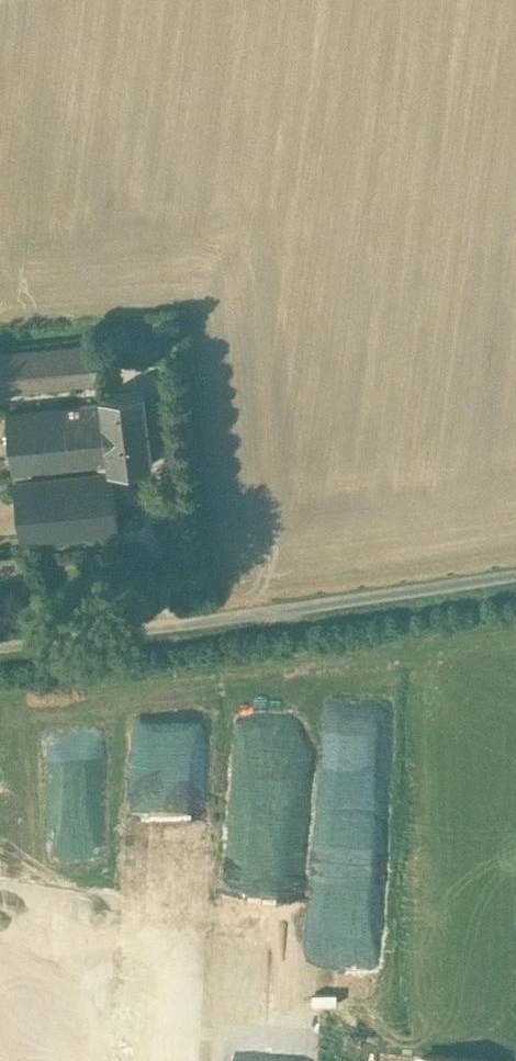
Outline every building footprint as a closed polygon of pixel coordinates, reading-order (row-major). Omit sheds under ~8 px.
[(0,352),(0,391),(102,382),(99,344),(0,352)] [(145,389),(102,394),(103,401),(111,466),(113,466),(153,461),(153,460),(154,460),(145,389),(145,390),(145,389)] [(120,529),(113,466),(111,466),(103,401),(7,410),(22,538),(120,529)] [(120,529),(22,538),(25,552),(25,555),(122,546),(120,529)] [(0,555),(0,592),(30,588),(25,555),(25,552),(0,555)]
